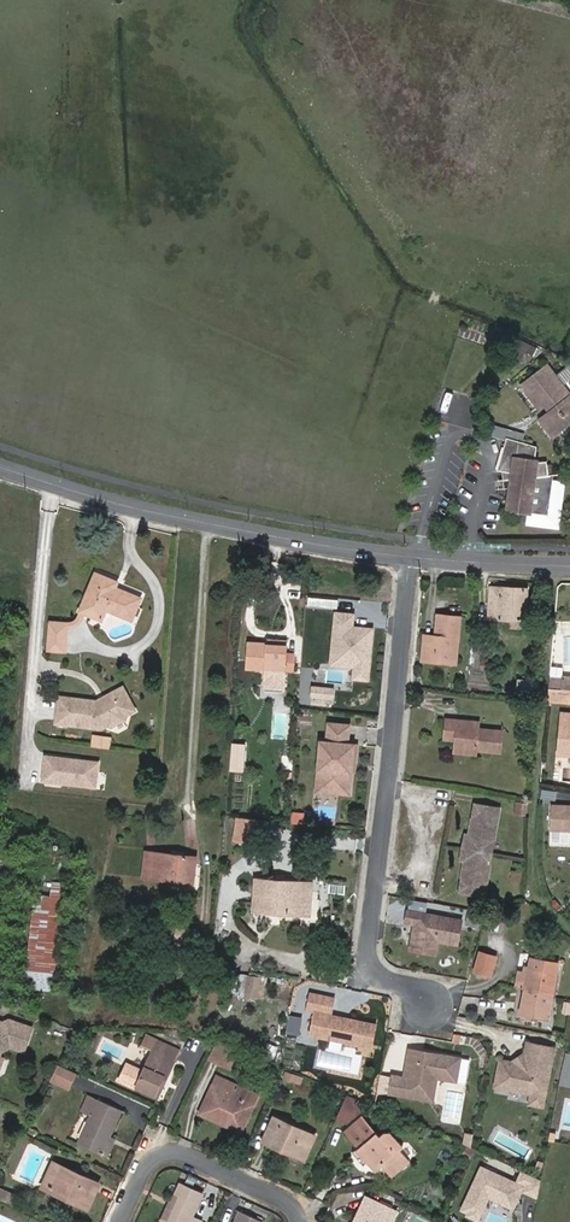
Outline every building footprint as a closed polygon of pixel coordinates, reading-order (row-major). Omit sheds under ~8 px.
[(543,367),(522,383),(541,408),(546,404),(552,412),(544,418),(556,435),(569,425),(569,398),(565,402),(559,395),(562,392),(543,367)] [(537,461),(539,446),(509,437),(499,470),(504,471),(504,479),(508,480),(509,487),(511,487),(507,510),(532,514),(537,477),(549,476),(548,462),(539,462),(539,461),(537,461)] [(483,473),(483,464),(475,464),(474,472),(483,473)] [(116,588),(118,581),(96,573),(85,601),(133,620),(141,598),(116,588)] [(527,622),(529,590),(492,588),(488,619),(513,621),(513,628),(523,629),(524,622),(527,622)] [(355,615),(338,613),(338,615),(335,614),(335,619),(337,619),(334,653),(345,654),(351,662),(357,662),(357,667),(356,679),(369,680),(374,630),(354,628),(355,615)] [(438,635),(437,641),(426,641),(425,661),(437,661),(437,658),(459,659),(462,615),(439,614),(438,635)] [(48,650),(67,652),(69,623),(50,621),(48,650)] [(287,646),(272,645),(249,643),(248,668),(286,671),(287,656),(287,646)] [(345,654),(334,653),(333,665),(357,667),(357,662),(351,662),(345,654)] [(286,671),(295,671),(296,656),(287,656),(286,671)] [(537,694),(538,682),(519,681),(518,692),(537,694)] [(99,700),(62,696),(58,722),(105,728),(110,724),(114,726),(128,718),(129,714),(122,700),(130,695),(125,686),(108,696),(107,699),(103,701),(99,700)] [(335,689),(314,687),(313,696),(334,698),(335,689)] [(569,701),(569,689),(550,688),(549,700),(569,701)] [(129,714),(138,710),(130,695),(122,700),(129,714)] [(564,713),(561,754),(569,755),(569,713),(564,713)] [(475,730),(476,723),(447,720),(446,741),(457,742),(456,749),(478,751),(502,753),(503,732),(481,730),(475,730)] [(351,725),(331,723),(329,742),(323,742),(320,770),(332,771),(330,793),(351,795),(354,763),(357,764),(359,745),(350,744),(351,725)] [(248,754),(248,746),(233,745),(232,769),(261,771),(262,755),(248,754)] [(77,761),(76,759),(48,755),(45,779),(97,786),(100,762),(84,760),(81,762),(77,761)] [(332,771),(320,770),(318,791),(330,793),(332,771)] [(553,804),(552,829),(569,829),(569,805),(553,804)] [(526,816),(526,806),(518,806),(518,816),(526,816)] [(338,820),(338,812),(328,811),(327,820),(338,820)] [(496,849),(499,812),(475,811),(472,845),(472,847),(496,849)] [(259,820),(240,816),(237,838),(256,841),(259,820)] [(12,845),(14,825),(0,824),(0,843),(12,845)] [(496,858),(496,849),(472,847),(471,857),(496,858)] [(195,882),(197,856),(146,851),(144,877),(195,882)] [(496,866),(496,858),(471,857),(471,865),(496,866)] [(494,899),(496,866),(471,865),(471,867),(468,898),(494,899)] [(311,897),(312,884),(257,879),(255,910),(270,910),(270,905),(291,907),(291,912),(302,913),(303,897),(311,897)] [(57,991),(67,889),(36,887),(26,988),(57,991)] [(302,913),(310,914),(311,897),(303,897),(302,913)] [(482,913),(471,910),(468,922),(480,924),(482,913)] [(464,921),(410,911),(408,923),(417,924),(420,925),(417,941),(439,946),(440,941),(459,945),(464,921)] [(417,941),(420,925),(417,924),(412,949),(437,954),(439,946),(417,941)] [(197,945),(198,928),(178,926),(176,942),(197,945)] [(494,958),(479,955),(475,973),(490,976),(494,958)] [(560,962),(531,957),(529,972),(526,988),(553,994),(557,976),(560,962)] [(517,986),(526,988),(529,972),(520,970),(517,986)] [(235,993),(246,994),(247,973),(237,973),(235,993)] [(249,973),(247,995),(266,997),(268,975),(249,973)] [(522,1012),(549,1016),(553,994),(526,988),(522,1012)] [(336,998),(312,993),(308,1010),(316,1012),(312,1032),(374,1045),(378,1024),(333,1014),(336,998)] [(3,1051),(13,1047),(25,1052),(34,1028),(11,1021),(4,1026),(1,1026),(0,1026),(0,1056),(3,1051)] [(166,1079),(180,1049),(148,1034),(143,1045),(153,1050),(137,1087),(155,1095),(163,1078),(166,1079)] [(232,1064),(237,1047),(216,1042),(212,1059),(232,1064)] [(514,1062),(502,1060),(498,1081),(535,1088),(534,1093),(532,1103),(545,1105),(556,1047),(529,1042),(527,1054),(514,1062)] [(407,1079),(394,1077),(391,1094),(426,1100),(431,1077),(440,1078),(458,1082),(462,1059),(412,1050),(407,1079)] [(561,1084),(569,1086),(569,1051),(567,1051),(561,1084)] [(51,1079),(69,1088),(77,1072),(59,1063),(51,1079)] [(218,1075),(201,1112),(221,1121),(223,1115),(244,1125),(254,1103),(234,1094),(238,1084),(218,1075)] [(440,1078),(431,1077),(426,1100),(436,1101),(440,1078)] [(155,1095),(158,1097),(166,1079),(163,1078),(155,1095)] [(535,1088),(498,1081),(497,1086),(534,1093),(535,1088)] [(460,1122),(466,1093),(450,1089),(444,1119),(460,1122)] [(110,1135),(122,1109),(89,1094),(83,1109),(91,1113),(78,1142),(102,1153),(110,1135)] [(359,1098),(350,1094),(339,1118),(349,1123),(361,1113),(360,1104),(357,1102),(359,1098)] [(242,1131),(244,1125),(223,1115),(221,1121),(242,1131)] [(275,1117),(263,1141),(284,1150),(285,1147),(307,1157),(317,1136),(275,1117)] [(381,1137),(363,1117),(346,1131),(361,1147),(358,1149),(376,1170),(383,1165),(393,1175),(411,1159),(402,1149),(404,1146),(392,1132),(386,1133),(381,1137)] [(102,1153),(107,1156),(116,1137),(110,1135),(102,1153)] [(306,1159),(307,1157),(285,1147),(284,1150),(306,1159)] [(87,1208),(99,1182),(55,1161),(47,1179),(54,1182),(53,1185),(74,1194),(71,1201),(87,1208)] [(518,1183),(484,1166),(464,1208),(471,1211),(469,1214),(479,1219),(490,1195),(515,1207),(523,1188),(539,1196),(542,1179),(524,1171),(518,1183)] [(47,1179),(43,1188),(71,1201),(74,1194),(53,1185),(54,1182),(47,1179)] [(193,1216),(203,1194),(180,1184),(173,1201),(175,1203),(167,1221),(201,1221),(202,1220),(193,1216)] [(378,1202),(367,1196),(363,1205),(374,1210),(378,1202)] [(161,1221),(164,1221),(167,1221),(175,1203),(173,1201),(170,1201),(161,1221)] [(358,1221),(383,1221),(385,1218),(393,1221),(398,1211),(378,1202),(374,1210),(363,1205),(355,1221),(358,1221)] [(262,1221),(241,1210),(235,1221),(262,1221)]
